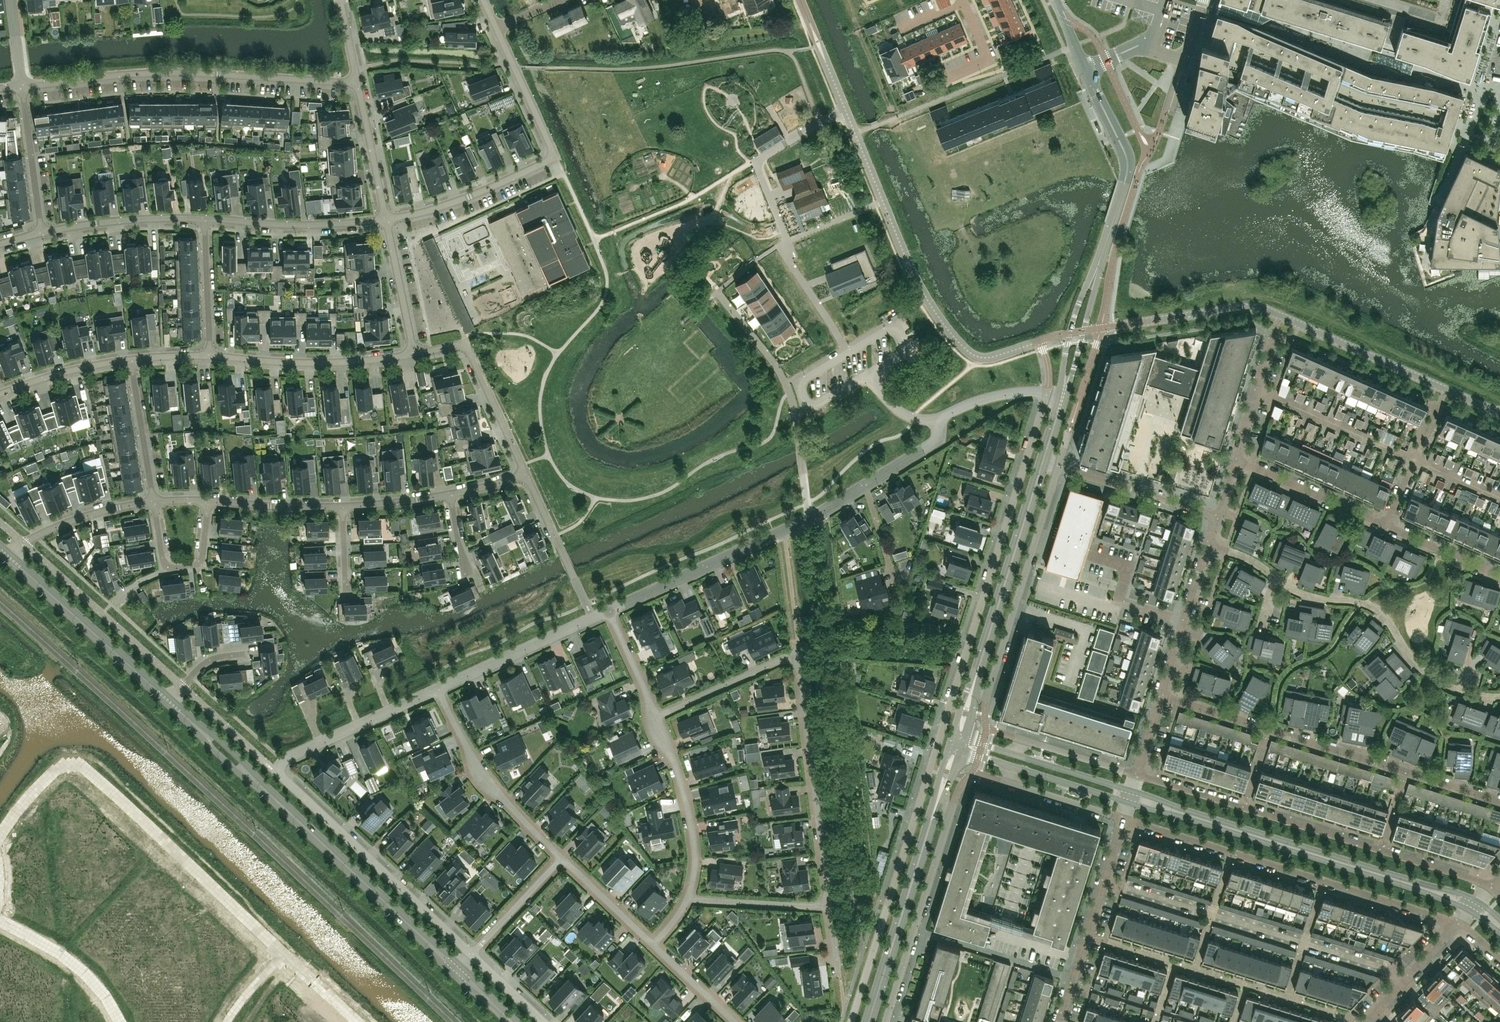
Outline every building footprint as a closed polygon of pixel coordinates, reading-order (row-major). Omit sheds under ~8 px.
[(463,9),(463,8),(466,7),(464,1),(462,0),(461,0),(428,0),(432,16),(446,13),(447,15),(455,13),(455,11),(463,9)] [(639,21),(654,15),(647,0),(621,0),(616,2),(622,15),(634,10),(639,21)] [(724,14),(739,7),(737,1),(740,0),(719,0),(724,14)] [(770,0),(743,0),(748,14),(772,4),(770,0)] [(983,0),(985,4),(990,2),(993,8),(1011,0),(984,0),(983,0)] [(996,15),(991,17),(992,21),(1016,11),(1011,0),(993,8),(996,15)] [(1114,13),(1138,0),(1108,0),(1114,13)] [(1443,160),(1447,147),(1455,123),(1491,7),(1494,0),(1222,0),(1209,40),(1202,38),(1197,63),(1192,93),(1184,118),(1201,123),(1204,125),(1235,139),(1253,106),(1294,114),(1351,139),(1413,151),(1443,160)] [(384,37),(398,34),(394,15),(390,16),(388,9),(384,10),(383,4),(373,6),(375,12),(363,14),(366,28),(382,25),(384,37)] [(580,5),(551,18),(558,33),(587,19),(580,5)] [(1016,11),(992,21),(994,25),(999,22),(1002,29),(1021,21),(1016,11)] [(476,43),(476,29),(466,29),(465,20),(443,22),(443,30),(448,30),(447,42),(440,42),(476,43)] [(1005,36),(1000,38),(1002,43),(1031,30),(1031,29),(1025,31),(1021,21),(1002,29),(1005,36)] [(960,22),(949,27),(957,46),(968,41),(960,22)] [(949,27),(938,32),(946,50),(957,46),(949,27)] [(938,32),(928,37),(936,55),(946,50),(938,32)] [(928,37),(917,41),(926,59),(936,55),(928,37)] [(917,41),(907,46),(911,55),(915,64),(926,59),(917,41)] [(897,45),(881,52),(884,60),(883,61),(885,66),(911,55),(907,46),(899,49),(897,45)] [(911,55),(885,66),(888,72),(889,72),(893,79),(909,72),(907,68),(915,64),(911,55)] [(404,85),(402,76),(395,78),(393,73),(386,75),(386,76),(385,76),(384,76),(382,77),(381,78),(380,79),(380,80),(379,81),(377,82),(380,95),(394,92),(396,99),(394,99),(394,100),(412,93),(410,84),(404,85)] [(482,76),(469,81),(473,89),(471,90),(475,103),(490,98),(487,91),(503,85),(501,79),(499,80),(496,73),(482,78),(482,76)] [(1056,79),(937,127),(945,146),(1008,120),(1009,121),(1033,112),(1032,110),(1064,97),(1056,79)] [(489,104),(493,113),(507,107),(504,98),(489,104)] [(231,127),(233,103),(222,102),(220,126),(231,127)] [(447,104),(446,106),(449,114),(456,112),(452,102),(447,104)] [(122,103),(111,105),(114,128),(115,128),(114,125),(125,123),(122,103)] [(140,127),(140,103),(129,103),(129,123),(140,123),(140,127)] [(151,127),(151,103),(140,103),(140,127),(151,127)] [(162,127),(162,103),(151,103),(151,127),(162,127)] [(173,127),(172,103),(162,103),(162,127),(173,127)] [(183,127),(183,103),(172,103),(173,127),(183,127)] [(194,123),(194,103),(183,103),(183,127),(184,127),(184,123),(194,123)] [(205,126),(205,103),(194,103),(194,123),(204,123),(204,126),(205,126)] [(216,126),(216,103),(205,103),(205,126),(216,126)] [(242,124),(244,104),(233,103),(231,127),(242,128),(242,124)] [(409,126),(417,123),(414,116),(418,114),(414,103),(395,110),(397,117),(388,120),(389,123),(388,124),(390,130),(392,130),(393,132),(401,130),(401,131),(410,128),(409,126)] [(253,125),(255,105),(244,104),(242,124),(253,125)] [(114,128),(111,105),(100,106),(103,130),(114,128)] [(264,129),(266,105),(255,105),(253,125),(263,125),(263,129),(264,129)] [(275,130),(277,106),(266,105),(264,129),(275,130)] [(103,130),(100,106),(89,107),(92,131),(103,130)] [(288,107),(277,106),(275,130),(286,131),(288,107)] [(92,131),(89,107),(78,109),(82,133),(82,132),(82,129),(92,128),(92,131)] [(316,110),(317,122),(344,121),(343,108),(335,109),(332,109),(316,110)] [(82,133),(78,109),(68,110),(71,134),(82,133)] [(71,134),(68,110),(57,112),(60,135),(71,134)] [(300,111),(292,110),(291,123),(299,123),(300,111)] [(466,111),(460,114),(464,123),(470,121),(466,111)] [(60,135),(57,112),(46,113),(49,133),(49,137),(60,135)] [(49,133),(46,113),(35,115),(36,122),(38,135),(49,133)] [(18,157),(14,128),(16,128),(16,127),(15,116),(5,116),(6,134),(6,159),(18,157)] [(345,132),(344,121),(317,122),(318,134),(318,141),(331,140),(330,133),(333,133),(335,133),(345,132)] [(504,130),(511,146),(516,143),(520,152),(523,151),(524,154),(532,150),(531,147),(533,146),(527,132),(529,132),(525,124),(523,124),(522,121),(504,130)] [(762,151),(784,137),(777,125),(754,139),(760,136),(767,147),(761,151),(762,151)] [(496,146),(502,143),(497,131),(490,134),(492,139),(480,144),(480,143),(480,144),(481,147),(479,148),(483,157),(485,156),(490,167),(491,166),(490,166),(502,160),(502,161),(503,161),(496,146)] [(428,133),(420,138),(424,143),(431,138),(428,133)] [(767,147),(760,136),(754,139),(761,151),(767,147)] [(332,147),(331,140),(318,141),(319,148),(328,148),(329,159),(356,158),(355,145),(341,146),(338,146),(338,147),(332,147)] [(474,163),(478,162),(470,145),(464,148),(466,150),(453,156),(459,168),(456,169),(460,177),(462,176),(463,178),(472,174),(476,172),(475,170),(473,166),(475,165),(474,163)] [(170,147),(162,148),(163,156),(171,155),(170,147)] [(828,151),(820,154),(821,157),(822,159),(822,160),(824,159),(825,161),(829,160),(828,157),(831,156),(828,151)] [(1499,189),(1499,167),(1466,151),(1440,206),(1437,212),(1430,262),(1499,262),(1499,255),(1498,235),(1497,214),(1499,189)] [(449,177),(446,169),(442,155),(430,159),(432,164),(424,167),(424,169),(422,169),(425,177),(427,176),(431,189),(435,188),(436,190),(443,187),(442,185),(444,185),(442,179),(449,177)] [(23,167),(22,157),(18,157),(6,159),(4,159),(5,169),(23,167)] [(357,169),(356,158),(329,159),(329,171),(325,171),(326,179),(339,178),(338,171),(340,170),(340,171),(343,171),(343,170),(345,170),(357,169)] [(799,212),(799,213),(828,201),(827,201),(822,188),(819,189),(811,169),(811,168),(805,170),(802,162),(778,171),(783,186),(793,182),(799,197),(794,199),(799,212)] [(399,191),(400,197),(403,196),(403,198),(410,197),(410,195),(412,194),(411,189),(419,187),(414,164),(406,166),(407,171),(396,173),(397,182),(395,182),(397,191),(399,191)] [(25,176),(23,167),(5,169),(6,178),(6,179),(25,176)] [(299,200),(298,193),(297,194),(296,187),(300,186),(298,170),(290,171),(292,185),(282,186),(283,194),(278,195),(279,204),(284,204),(285,212),(287,211),(287,213),(293,212),(293,210),(299,210),(298,200),(299,200)] [(229,200),(229,195),(239,194),(237,181),(232,181),(231,174),(222,175),(223,183),(215,184),(215,188),(214,188),(215,197),(217,197),(218,205),(220,205),(220,206),(225,206),(225,207),(231,206),(230,200),(229,200)] [(26,186),(25,176),(6,179),(6,178),(3,179),(4,189),(8,188),(7,188),(26,186)] [(266,207),(264,193),(263,190),(269,189),(268,176),(257,177),(257,182),(248,183),(249,190),(246,190),(248,201),(251,201),(252,209),(266,207)] [(126,205),(126,207),(140,205),(139,199),(145,198),(142,177),(130,178),(131,185),(124,186),(125,197),(123,197),(124,205),(126,205)] [(154,181),(155,184),(152,185),(154,194),(156,193),(158,205),(161,204),(162,206),(171,205),(170,197),(174,196),(171,179),(167,179),(167,177),(158,178),(158,180),(154,181)] [(82,204),(81,193),(81,192),(83,192),(81,178),(71,179),(72,183),(58,184),(60,197),(58,197),(59,208),(61,207),(62,214),(76,212),(75,205),(82,204)] [(114,197),(114,194),(112,178),(95,181),(96,188),(92,188),(93,193),(91,193),(92,201),(94,201),(95,210),(109,208),(107,198),(114,197)] [(206,195),(205,188),(203,188),(202,179),(196,180),(196,179),(193,180),(194,180),(189,181),(188,178),(181,179),(183,194),(190,193),(191,205),(197,204),(197,205),(199,204),(205,203),(204,196),(206,195)] [(363,194),(363,183),(349,184),(346,184),(339,185),(339,178),(326,179),(327,186),(332,186),(333,197),(336,197),(360,195),(363,194)] [(323,196),(331,196),(330,188),(326,188),(326,182),(322,182),(323,196)] [(27,195),(26,186),(7,188),(8,188),(9,197),(9,198),(27,195)] [(570,274),(591,265),(590,263),(577,234),(578,233),(559,190),(544,197),(543,195),(529,202),(530,203),(491,221),(489,222),(495,236),(497,235),(517,279),(515,280),(522,294),(524,293),(569,272),(570,274)] [(363,194),(360,195),(336,197),(337,209),(349,208),(352,208),(364,207),(363,194)] [(28,205),(27,195),(9,198),(9,197),(5,198),(6,207),(28,205)] [(305,200),(307,213),(315,212),(313,199),(305,200)] [(315,202),(315,212),(335,211),(335,201),(315,202)] [(30,216),(28,205),(6,207),(8,217),(11,217),(12,218),(30,216)] [(443,257),(433,236),(423,241),(433,262),(443,257)] [(175,239),(175,249),(197,248),(197,237),(178,238),(178,239),(175,239)] [(344,243),(345,255),(372,253),(371,241),(362,242),(360,242),(344,243)] [(139,268),(137,244),(135,245),(135,242),(126,243),(127,245),(125,246),(126,257),(118,257),(120,271),(127,270),(127,269),(138,268),(139,268)] [(158,268),(157,254),(149,255),(149,250),(149,243),(137,244),(139,268),(138,268),(138,272),(151,271),(151,268),(158,268)] [(235,275),(241,275),(241,262),(235,262),(235,255),(235,253),(235,244),(223,244),(223,267),(235,267),(235,275)] [(322,244),(314,244),(314,257),(322,257),(322,244)] [(259,270),(260,246),(247,246),(247,257),(247,259),(247,262),(241,262),(241,275),(248,275),(248,270),(259,270)] [(271,246),(260,246),(259,270),(271,270),(271,280),(277,280),(277,277),(277,265),(271,265),(271,259),(271,256),(271,254),(271,246)] [(120,271),(118,257),(111,258),(109,247),(97,249),(101,276),(113,275),(113,272),(120,271)] [(198,258),(197,248),(175,249),(175,250),(179,250),(179,258),(176,258),(176,259),(198,258)] [(833,278),(830,279),(834,294),(858,284),(859,286),(878,278),(865,248),(831,262),(834,270),(831,272),(833,278)] [(101,276),(97,249),(85,251),(87,262),(80,263),(82,276),(89,275),(89,278),(101,276)] [(295,273),(295,249),(283,249),(283,257),(283,259),(283,262),(283,264),(277,265),(277,277),(284,277),(284,273),(295,273)] [(307,249),(295,249),(295,273),(295,276),(307,276),(307,280),(314,280),(314,267),(307,267),(307,262),(307,259),(307,249)] [(373,265),(372,253),(345,255),(346,267),(345,267),(346,274),(359,273),(358,266),(360,266),(363,266),(373,265)] [(82,276),(80,263),(72,264),(70,254),(58,256),(64,283),(76,280),(75,278),(82,276)] [(64,283),(58,256),(47,258),(49,269),(42,271),(45,284),(51,283),(52,285),(64,283)] [(198,268),(198,258),(176,259),(176,269),(198,268)] [(45,284),(42,271),(34,273),(33,268),(31,262),(30,262),(29,260),(21,262),(21,265),(20,265),(26,288),(25,288),(27,292),(38,288),(38,286),(45,284)] [(16,294),(26,292),(25,288),(26,288),(20,265),(8,268),(11,279),(4,281),(8,294),(15,292),(16,294)] [(198,277),(198,268),(176,269),(176,278),(198,277)] [(736,283),(735,284),(774,342),(775,341),(774,340),(795,326),(795,327),(796,327),(757,269),(757,270),(737,284),(736,283)] [(359,280),(359,273),(346,274),(346,281),(355,281),(356,292),(380,291),(379,279),(369,279),(366,279),(366,280),(359,280)] [(199,287),(198,277),(176,278),(177,288),(199,287)] [(199,296),(199,287),(177,288),(177,297),(199,296)] [(381,302),(380,291),(356,292),(353,293),(354,304),(353,304),(354,312),(366,311),(366,304),(368,303),(368,304),(371,304),(371,303),(381,302)] [(200,306),(199,296),(177,297),(178,307),(200,306)] [(40,309),(41,316),(50,313),(48,307),(48,306),(40,308),(40,309)] [(200,315),(200,306),(178,307),(178,316),(200,315)] [(246,314),(246,310),(234,310),(234,306),(226,307),(227,319),(234,319),(234,326),(234,329),(234,338),(247,338),(246,314)] [(264,322),(264,309),(258,309),(258,310),(246,310),(246,314),(247,338),(258,337),(258,327),(258,325),(258,322),(264,322)] [(282,340),(282,316),(270,316),(270,309),(264,309),(264,322),(270,322),(270,327),(270,330),(270,340),(282,340)] [(426,311),(430,334),(457,329),(454,312),(440,315),(439,309),(426,311)] [(364,330),(388,328),(387,316),(377,317),(376,317),(374,317),(367,318),(366,311),(354,312),(354,319),(359,319),(360,330),(364,330)] [(300,324),(300,312),(294,312),(294,316),(282,316),(282,340),(294,340),(294,330),(294,327),(294,324),(300,324)] [(318,343),(318,319),(318,315),(306,316),(306,312),(300,312),(300,324),(306,324),(306,330),(306,333),(306,343),(318,343)] [(330,325),(336,325),(336,312),(330,312),(330,319),(318,319),(318,343),(319,343),(319,346),(330,346),(330,332),(330,330),(330,325)] [(147,329),(155,328),(154,313),(145,314),(145,316),(132,318),(134,341),(148,339),(147,329)] [(125,336),(124,331),(122,319),(123,319),(123,314),(95,319),(96,325),(97,325),(100,346),(114,344),(113,337),(124,336),(125,336)] [(14,315),(2,319),(5,327),(17,322),(14,315)] [(200,325),(200,315),(178,316),(178,317),(182,317),(182,326),(200,325)] [(76,324),(63,327),(65,338),(63,339),(65,346),(67,346),(68,353),(82,350),(80,340),(89,338),(86,325),(77,327),(76,324)] [(201,336),(200,325),(182,326),(179,326),(179,336),(183,336),(183,337),(201,336)] [(39,331),(41,338),(33,341),(39,361),(52,357),(50,350),(59,348),(52,327),(39,331)] [(1220,443),(1241,374),(1256,327),(1214,333),(1210,334),(1200,367),(1197,376),(1191,397),(1180,431),(1201,437),(1200,441),(1194,439),(1188,456),(1200,460),(1206,439),(1220,443)] [(389,340),(388,328),(364,330),(365,342),(377,341),(380,341),(389,340)] [(344,332),(336,332),(336,345),(345,345),(344,332)] [(25,355),(19,339),(9,343),(10,346),(0,349),(0,358),(1,359),(0,360),(0,363),(2,367),(3,367),(5,373),(19,368),(15,359),(16,358),(25,355)] [(1300,370),(1307,354),(1307,353),(1292,346),(1292,347),(1291,351),(1287,364),(1300,370)] [(1119,469),(1142,396),(1146,383),(1155,353),(1157,349),(1111,355),(1080,457),(1119,469)] [(1310,374),(1317,358),(1317,357),(1312,355),(1313,354),(1308,352),(1307,353),(1307,354),(1300,370),(1298,374),(1308,379),(1310,374)] [(1191,397),(1197,376),(1200,367),(1155,353),(1146,383),(1163,388),(1162,392),(1173,396),(1174,392),(1191,397)] [(1320,379),(1327,363),(1327,361),(1322,359),(1323,358),(1318,356),(1317,357),(1317,358),(1310,374),(1320,379)] [(1329,383),(1337,367),(1337,366),(1332,364),(1333,363),(1328,360),(1327,361),(1327,363),(1320,379),(1329,383)] [(1338,390),(1346,371),(1347,370),(1342,368),(1342,367),(1338,365),(1337,366),(1337,367),(1329,383),(1328,385),(1338,390)] [(416,371),(419,383),(426,382),(423,369),(416,371)] [(1348,394),(1356,376),(1357,375),(1352,372),(1352,371),(1347,369),(1347,370),(1346,371),(1338,390),(1348,394)] [(458,372),(449,374),(447,375),(442,376),(442,373),(435,375),(431,376),(434,390),(461,384),(458,372)] [(1359,396),(1366,380),(1367,379),(1362,377),(1362,376),(1357,373),(1357,375),(1356,376),(1348,394),(1358,398),(1359,396)] [(1369,400),(1376,385),(1377,383),(1372,381),(1372,380),(1367,378),(1367,379),(1366,380),(1359,396),(1369,400)] [(125,379),(107,382),(107,384),(104,384),(105,394),(127,390),(125,379)] [(178,408),(176,390),(167,391),(166,381),(163,381),(163,379),(155,380),(155,382),(153,382),(154,395),(151,395),(152,405),(155,405),(155,406),(168,405),(168,409),(178,408)] [(208,387),(201,388),(202,389),(198,390),(197,380),(196,380),(195,379),(189,379),(189,381),(183,382),(185,398),(183,398),(184,405),(186,405),(186,407),(194,406),(194,411),(210,409),(208,387)] [(406,395),(404,381),(400,381),(399,379),(393,380),(394,382),(390,383),(395,409),(407,407),(409,415),(419,413),(415,393),(406,395)] [(1285,396),(1290,385),(1282,382),(1282,381),(1282,380),(1279,389),(1278,393),(1285,396)] [(221,400),(222,411),(235,409),(235,406),(244,405),(243,391),(234,392),(233,382),(219,383),(220,393),(218,394),(219,401),(221,400)] [(1378,407),(1386,389),(1386,388),(1381,385),(1382,384),(1377,382),(1377,383),(1376,385),(1369,400),(1368,403),(1378,407)] [(95,386),(97,393),(104,391),(103,384),(95,386)] [(463,396),(461,384),(434,390),(437,401),(439,408),(451,405),(450,399),(451,398),(451,399),(453,398),(463,396)] [(358,411),(372,409),(372,405),(376,404),(376,407),(383,406),(381,392),(375,392),(375,394),(371,394),(370,385),(356,386),(357,396),(355,396),(356,404),(358,404),(358,411)] [(258,403),(259,415),(273,414),(273,412),(281,411),(280,398),(272,399),(270,386),(256,387),(257,394),(254,395),(255,404),(258,403)] [(302,415),(301,408),(315,407),(314,396),(307,397),(306,395),(301,396),(301,387),(294,388),(294,386),(286,386),(287,396),(287,403),(288,403),(289,416),(302,415)] [(339,408),(338,397),(337,387),(323,388),(326,418),(339,416),(340,422),(350,421),(349,407),(339,408)] [(1387,414),(1396,393),(1396,392),(1391,390),(1392,389),(1387,387),(1386,388),(1386,389),(1378,407),(1377,409),(1387,414)] [(129,400),(127,390),(105,394),(109,394),(110,402),(107,403),(129,400)] [(1398,416),(1406,398),(1406,396),(1401,394),(1402,393),(1397,391),(1396,392),(1396,393),(1387,414),(1391,416),(1392,413),(1398,416)] [(85,405),(79,407),(75,393),(63,397),(71,422),(82,419),(88,417),(85,405)] [(1407,420),(1415,402),(1416,401),(1411,399),(1412,398),(1407,395),(1406,396),(1406,398),(1398,416),(1407,420)] [(71,422),(63,397),(52,400),(56,413),(49,415),(53,427),(71,422)] [(130,409),(129,400),(107,403),(108,413),(131,409),(130,409)] [(1417,427),(1426,407),(1426,405),(1416,401),(1415,402),(1407,420),(1406,422),(1416,427),(1417,427)] [(1278,419),(1283,408),(1274,404),(1273,407),(1270,417),(1271,417),(1271,415),(1278,419)] [(53,427),(49,415),(43,417),(38,405),(27,409),(36,433),(53,427)] [(480,417),(478,407),(464,410),(462,410),(453,412),(451,405),(439,408),(441,415),(447,414),(450,425),(454,424),(477,419),(476,418),(480,417)] [(36,433),(27,409),(16,413),(20,426),(14,428),(19,440),(36,433)] [(132,419),(130,410),(131,410),(131,409),(108,413),(110,422),(132,419)] [(1457,419),(1447,414),(1438,434),(1448,438),(1456,420),(1457,419)] [(1458,443),(1466,425),(1467,423),(1462,421),(1462,420),(1457,418),(1457,419),(1456,420),(1448,438),(1458,443)] [(14,428),(8,431),(2,419),(0,419),(0,443),(1,444),(0,444),(2,448),(19,440),(14,428)] [(133,428),(132,419),(110,422),(111,432),(133,428)] [(479,431),(477,419),(454,424),(450,425),(453,437),(454,436),(455,444),(468,441),(466,434),(467,434),(470,433),(469,433),(479,431)] [(1469,445),(1476,429),(1477,428),(1472,425),(1472,424),(1467,422),(1467,423),(1466,425),(1458,443),(1459,441),(1469,445)] [(1478,451),(1486,433),(1487,432),(1481,430),(1482,429),(1477,427),(1477,428),(1476,429),(1469,445),(1468,447),(1478,451)] [(135,438),(133,428),(111,432),(113,441),(136,438),(136,437),(135,438)] [(437,445),(434,430),(426,432),(428,447),(437,445)] [(991,430),(986,444),(985,444),(982,452),(1005,459),(1007,451),(1004,450),(1009,436),(991,430)] [(1488,456),(1496,438),(1496,437),(1491,434),(1492,433),(1487,431),(1487,432),(1486,433),(1478,451),(1488,456)] [(1274,454),(1281,438),(1266,432),(1261,446),(1260,450),(1274,456),(1274,454)] [(1499,455),(1499,437),(1497,435),(1496,437),(1496,438),(1488,456),(1498,460),(1499,455)] [(1283,460),(1292,441),(1282,436),(1281,438),(1274,454),(1274,456),(1279,458),(1278,459),(1283,461),(1283,460)] [(136,447),(135,438),(136,438),(113,441),(114,451),(136,447)] [(464,449),(467,461),(494,454),(497,454),(495,442),(481,445),(478,445),(478,446),(469,448),(468,441),(455,444),(457,451),(464,449)] [(1293,464),(1301,447),(1291,443),(1292,441),(1283,460),(1289,462),(1288,463),(1293,466),(1293,464)] [(1303,470),(1303,469),(1313,447),(1303,443),(1301,447),(1293,464),(1298,467),(1298,468),(1303,470)] [(138,457),(136,447),(114,451),(116,460),(138,457)] [(1313,473),(1323,452),(1313,447),(1303,469),(1308,471),(1308,472),(1313,474),(1313,473)] [(405,470),(404,463),(403,448),(390,449),(390,455),(383,456),(383,460),(381,460),(382,468),(384,468),(386,485),(390,485),(391,487),(399,486),(399,484),(400,484),(398,471),(405,470)] [(1001,472),(1005,459),(982,452),(978,465),(979,465),(976,475),(992,480),(995,470),(1001,472)] [(1323,478),(1333,456),(1323,452),(1313,473),(1318,475),(1318,477),(1322,479),(1323,478)] [(194,471),(194,470),(192,453),(178,454),(179,461),(173,461),(173,462),(170,462),(171,471),(174,471),(175,482),(188,481),(187,472),(194,471)] [(224,471),(224,467),(223,453),(208,455),(209,461),(200,462),(201,471),(204,471),(205,482),(208,481),(209,483),(214,483),(215,481),(218,480),(217,472),(224,471)] [(255,472),(254,467),(253,454),(241,455),(241,460),(233,461),(236,485),(250,483),(248,472),(255,472)] [(494,454),(467,461),(469,472),(473,471),(474,474),(482,472),(481,469),(485,469),(488,468),(500,465),(497,454),(494,454)] [(419,456),(410,457),(411,470),(415,469),(416,477),(421,477),(421,480),(433,479),(431,467),(437,467),(436,457),(430,458),(430,455),(419,456)] [(1334,481),(1342,463),(1342,460),(1333,456),(1323,478),(1328,480),(1328,481),(1332,483),(1333,482),(1333,481),(1334,481)] [(139,466),(138,457),(116,460),(116,461),(120,460),(121,469),(140,466),(139,466)] [(309,489),(308,481),(308,473),(315,472),(313,458),(300,459),(301,466),(293,467),(293,469),(291,469),(292,477),(294,477),(295,489),(301,488),(301,490),(309,489)] [(332,459),(332,465),(324,466),(326,489),(339,488),(338,475),(345,474),(343,458),(332,459)] [(370,472),(375,472),(374,458),(368,459),(369,464),(356,465),(359,488),(372,486),(370,472)] [(280,486),(279,476),(279,473),(285,472),(283,460),(278,460),(278,459),(264,461),(265,470),(262,471),(263,480),(266,479),(267,488),(280,486)] [(1172,486),(1179,465),(1170,463),(1164,483),(1172,486)] [(1343,485),(1351,467),(1342,463),(1334,481),(1333,481),(1333,482),(1338,484),(1337,485),(1342,487),(1343,486),(1343,485)] [(105,480),(105,476),(102,464),(97,465),(84,469),(91,494),(102,491),(100,481),(105,480)] [(451,464),(442,466),(445,478),(453,477),(451,464)] [(141,466),(140,466),(121,469),(123,478),(119,479),(141,476),(139,467),(141,466)] [(971,479),(973,472),(954,466),(952,473),(971,479)] [(1353,491),(1360,474),(1351,469),(1352,467),(1351,467),(1343,485),(1343,486),(1348,489),(1347,490),(1352,492),(1353,491)] [(91,494),(84,469),(66,474),(70,486),(76,484),(80,498),(91,494)] [(64,488),(70,486),(66,474),(60,476),(61,480),(51,484),(50,484),(51,485),(58,505),(69,501),(64,488)] [(1363,494),(1370,478),(1360,474),(1353,491),(1358,493),(1357,494),(1362,496),(1362,495),(1363,494)] [(142,487),(141,476),(119,479),(121,489),(124,488),(124,490),(142,487)] [(1383,504),(1390,487),(1392,482),(1382,477),(1380,482),(1373,498),(1372,499),(1383,504)] [(1373,498),(1380,482),(1370,478),(1363,494),(1362,495),(1368,497),(1367,498),(1372,500),(1372,499),(1373,498)] [(58,505),(51,485),(50,484),(51,484),(49,480),(32,487),(37,499),(42,497),(47,510),(58,505)] [(1276,506),(1282,492),(1270,487),(1271,486),(1270,486),(1270,487),(1256,481),(1248,499),(1258,504),(1258,503),(1260,498),(1270,503),(1276,506)] [(919,500),(916,495),(917,495),(910,484),(904,487),(902,485),(892,491),(894,494),(889,497),(896,509),(900,507),(901,508),(902,507),(903,509),(912,503),(913,504),(919,500)] [(991,499),(985,497),(987,490),(967,484),(963,495),(967,496),(970,497),(966,508),(975,511),(976,508),(987,511),(991,499)] [(1046,566),(1078,577),(1103,496),(1071,486),(1055,536),(1046,566)] [(31,501),(37,499),(32,487),(15,496),(22,510),(16,513),(25,520),(38,514),(31,501)] [(503,498),(513,520),(525,515),(521,507),(523,507),(522,505),(522,504),(521,501),(520,501),(519,499),(518,500),(514,493),(503,498)] [(1413,517),(1422,498),(1412,494),(1412,493),(1403,513),(1413,517)] [(1311,527),(1319,509),(1309,505),(1310,503),(1309,503),(1308,504),(1293,497),(1288,511),(1294,513),(1304,518),(1302,523),(1311,527)] [(1114,521),(1120,502),(1109,498),(1103,518),(1114,521)] [(1424,521),(1431,505),(1421,500),(1422,498),(1413,517),(1418,520),(1418,521),(1423,523),(1423,522),(1424,521)] [(473,531),(486,528),(483,517),(487,516),(485,508),(481,508),(480,501),(467,503),(469,510),(469,511),(467,511),(468,514),(468,517),(469,517),(469,520),(471,519),(473,531)] [(1124,524),(1130,505),(1120,502),(1114,521),(1124,524)] [(1134,528),(1141,508),(1130,505),(1124,524),(1134,528)] [(1433,526),(1441,509),(1431,505),(1424,521),(1423,522),(1428,524),(1428,525),(1432,527),(1433,526)] [(896,517),(890,506),(882,511),(888,521),(896,517)] [(944,517),(946,511),(934,507),(932,513),(944,517)] [(1145,531),(1151,511),(1141,508),(1134,528),(1145,531)] [(1443,531),(1451,511),(1450,513),(1441,509),(1433,526),(1438,528),(1437,529),(1442,532),(1443,531)] [(417,516),(410,517),(412,533),(420,532),(441,529),(441,528),(440,528),(438,519),(439,519),(439,518),(438,518),(437,510),(417,513),(417,516)] [(1453,535),(1461,516),(1451,511),(1443,531),(1448,533),(1447,534),(1452,536),(1453,535)] [(864,532),(870,529),(864,518),(858,521),(853,514),(841,522),(844,526),(842,528),(853,545),(861,540),(860,538),(866,534),(864,532)] [(1335,532),(1338,527),(1332,523),(1336,517),(1330,514),(1323,526),(1314,544),(1323,549),(1324,548),(1326,543),(1337,549),(1343,536),(1335,532)] [(219,524),(219,525),(220,525),(219,534),(218,534),(218,535),(239,537),(241,518),(221,516),(220,524),(219,524)] [(1463,539),(1471,520),(1461,516),(1453,535),(1458,537),(1457,538),(1462,540),(1463,539)] [(125,524),(124,525),(126,537),(149,533),(147,521),(140,522),(139,517),(138,517),(139,519),(133,520),(132,518),(124,519),(125,524)] [(358,526),(358,527),(359,527),(359,536),(358,536),(358,537),(380,536),(379,517),(358,518),(359,526),(358,526)] [(1251,539),(1256,529),(1259,522),(1245,517),(1243,523),(1241,528),(1239,528),(1240,529),(1234,543),(1253,551),(1257,542),(1251,539)] [(1191,535),(1194,524),(1175,518),(1171,529),(1191,535)] [(327,528),(328,528),(327,528),(327,519),(307,520),(307,539),(328,538),(328,537),(327,538),(327,528)] [(1472,544),(1481,524),(1471,520),(1463,539),(1468,542),(1467,543),(1472,545),(1472,544)] [(981,536),(981,531),(976,531),(976,529),(977,529),(978,527),(960,521),(957,529),(958,529),(957,531),(955,531),(955,536),(960,536),(960,538),(959,538),(959,540),(977,546),(977,544),(977,543),(979,536),(981,536)] [(503,535),(515,530),(512,522),(500,528),(503,535)] [(1482,548),(1491,529),(1481,524),(1472,544),(1477,546),(1477,547),(1482,549),(1482,548)] [(298,541),(306,540),(305,525),(297,525),(298,541)] [(503,535),(500,528),(488,533),(491,540),(503,535)] [(1363,544),(1369,531),(1363,528),(1357,541),(1363,544)] [(1188,545),(1191,535),(1171,529),(1168,539),(1188,545)] [(1499,535),(1499,533),(1491,529),(1482,548),(1487,550),(1487,551),(1492,554),(1492,552),(1499,535)] [(518,537),(515,530),(503,535),(506,542),(518,537)] [(519,538),(518,538),(526,555),(532,552),(536,561),(547,556),(542,545),(544,544),(543,542),(542,539),(541,539),(540,537),(539,538),(538,537),(536,530),(524,536),(519,538)] [(109,545),(107,532),(100,533),(102,546),(109,545)] [(400,533),(401,541),(408,540),(407,532),(400,533)] [(83,543),(78,545),(73,533),(61,537),(62,538),(59,539),(58,541),(57,543),(57,545),(59,547),(61,548),(63,549),(66,548),(70,558),(81,554),(81,553),(86,551),(83,543)] [(102,546),(100,533),(93,534),(95,547),(102,546)] [(1386,561),(1395,542),(1384,538),(1385,536),(1384,536),(1384,538),(1374,534),(1369,546),(1379,551),(1377,556),(1386,561)] [(440,546),(439,545),(438,545),(437,536),(438,536),(438,535),(417,539),(420,557),(439,554),(440,554),(439,546),(440,546)] [(506,542),(503,535),(491,540),(495,548),(506,542)] [(1185,555),(1188,545),(1168,539),(1165,549),(1185,555)] [(241,562),(242,549),(243,543),(222,541),(222,542),(223,542),(222,551),(221,551),(221,552),(220,560),(221,560),(241,562)] [(385,561),(384,548),(384,542),(363,543),(363,544),(364,544),(364,553),(363,553),(363,554),(364,554),(364,562),(365,562),(385,561)] [(1299,562),(1304,549),(1299,547),(1298,547),(1285,542),(1281,553),(1275,551),(1272,560),(1286,566),(1285,567),(1286,567),(1286,566),(1290,568),(1294,560),(1299,562)] [(152,551),(151,549),(140,551),(139,544),(126,546),(127,553),(125,553),(127,565),(131,565),(132,570),(140,569),(140,563),(153,561),(153,559),(155,559),(154,551),(152,551)] [(324,545),(325,545),(325,544),(304,545),(304,564),(324,564),(325,564),(324,555),(325,555),(325,554),(324,554),(324,545)] [(1420,565),(1425,556),(1411,550),(1412,548),(1411,548),(1410,549),(1406,548),(1403,556),(1397,553),(1391,565),(1397,568),(1410,574),(1415,562),(1420,565)] [(971,564),(965,562),(967,555),(949,549),(946,557),(951,558),(947,571),(967,577),(971,564)] [(1181,566),(1185,555),(1165,549),(1162,560),(1181,566)] [(1312,586),(1320,565),(1307,560),(1310,552),(1304,549),(1299,562),(1305,564),(1298,581),(1303,582),(1302,584),(1303,584),(1303,583),(1312,586)] [(491,551),(480,556),(483,563),(481,564),(482,566),(484,570),(485,572),(487,571),(492,582),(503,577),(498,566),(502,564),(498,556),(494,558),(491,551)] [(112,587),(114,586),(111,575),(117,573),(112,556),(104,559),(105,561),(94,565),(95,569),(93,570),(91,571),(91,574),(91,576),(92,578),(94,579),(96,580),(99,579),(102,590),(104,589),(105,591),(113,588),(112,587)] [(444,571),(444,570),(443,570),(441,561),(442,561),(442,560),(421,563),(424,582),(444,579),(443,571),(444,571)] [(1178,576),(1181,566),(1162,560),(1159,570),(1178,576)] [(1367,581),(1370,570),(1350,565),(1344,563),(1341,576),(1347,578),(1344,586),(1349,587),(1348,589),(1349,589),(1349,588),(1358,590),(1361,579),(1367,581)] [(844,564),(839,567),(843,573),(847,570),(844,564)] [(1250,585),(1248,584),(1250,580),(1263,587),(1266,581),(1236,564),(1231,574),(1236,577),(1231,587),(1243,593),(1248,585),(1249,585),(1250,585)] [(768,592),(761,576),(760,577),(758,572),(754,565),(741,570),(744,576),(740,578),(739,578),(749,600),(768,592)] [(238,587),(239,574),(240,568),(219,566),(219,567),(220,567),(219,576),(218,576),(218,577),(219,577),(218,585),(219,585),(238,587)] [(386,586),(385,573),(385,567),(364,568),(364,569),(365,569),(365,578),(364,578),(364,579),(365,579),(365,587),(366,587),(386,586)] [(877,568),(856,575),(858,581),(879,574),(877,568)] [(326,580),(326,579),(325,580),(325,570),(326,570),(308,570),(308,576),(305,577),(305,589),(325,589),(326,589),(325,580),(326,580)] [(1175,586),(1178,576),(1159,570),(1155,580),(1175,586)] [(891,602),(886,587),(885,583),(882,584),(879,574),(858,581),(856,581),(863,604),(865,603),(867,609),(891,602)] [(1496,602),(1499,589),(1482,583),(1482,582),(1481,583),(1466,578),(1462,592),(1474,596),(1472,601),(1481,604),(1483,599),(1496,602)] [(190,586),(189,579),(188,579),(188,580),(180,581),(179,580),(179,581),(163,583),(164,596),(180,594),(181,597),(191,596),(191,592),(195,592),(194,586),(190,586)] [(940,589),(942,583),(929,579),(927,587),(934,589),(934,587),(940,589)] [(1172,597),(1175,586),(1155,580),(1152,591),(1172,597)] [(742,604),(733,583),(725,587),(726,589),(723,590),(722,589),(722,588),(718,581),(704,588),(711,603),(710,605),(712,609),(714,610),(715,612),(717,611),(719,612),(723,610),(724,608),(727,606),(732,608),(742,604)] [(474,584),(473,584),(474,585),(466,589),(465,588),(464,588),(465,589),(450,595),(453,602),(452,602),(454,608),(474,599),(480,596),(478,593),(474,584)] [(148,598),(143,589),(141,591),(137,593),(138,594),(142,601),(145,600),(148,598)] [(956,611),(959,604),(956,603),(958,597),(939,591),(933,613),(948,618),(951,609),(956,611)] [(417,592),(406,592),(407,600),(417,600),(417,592)] [(339,602),(338,602),(339,619),(345,619),(365,618),(365,615),(365,602),(372,602),(371,595),(360,596),(360,602),(349,602),(348,602),(348,603),(339,603),(339,602)] [(691,618),(702,613),(696,599),(688,602),(688,603),(685,605),(682,598),(668,604),(677,625),(692,619),(691,618)] [(1245,629),(1251,610),(1240,607),(1241,605),(1240,605),(1240,607),(1230,604),(1224,602),(1222,609),(1215,607),(1213,613),(1226,617),(1237,621),(1235,626),(1245,629)] [(1307,639),(1313,605),(1306,604),(1304,618),(1300,617),(1300,616),(1299,616),(1299,617),(1289,615),(1287,629),(1298,631),(1297,636),(1297,637),(1307,639)] [(1329,637),(1332,623),(1322,621),(1322,620),(1321,619),(1321,621),(1317,620),(1319,607),(1313,605),(1307,639),(1308,633),(1329,637)] [(759,606),(750,610),(754,620),(763,615),(759,606)] [(670,649),(662,631),(652,611),(633,620),(642,641),(648,638),(651,645),(656,656),(670,649)] [(749,612),(743,615),(744,617),(747,623),(753,620),(749,612)] [(707,614),(699,618),(702,624),(710,621),(707,614)] [(236,638),(245,637),(246,638),(246,637),(262,635),(261,623),(241,625),(240,622),(234,623),(234,618),(227,619),(229,629),(235,629),(236,638)] [(224,641),(222,627),(216,628),(215,620),(202,622),(205,642),(213,641),(213,642),(214,642),(214,641),(223,640),(223,641),(224,641)] [(1467,641),(1472,626),(1453,620),(1450,630),(1451,630),(1456,632),(1448,655),(1462,659),(1464,653),(1465,647),(1467,642),(1469,642),(1469,641),(1467,641)] [(1365,648),(1383,627),(1378,623),(1373,628),(1368,624),(1364,629),(1363,628),(1364,627),(1363,626),(1362,628),(1357,623),(1348,634),(1365,648)] [(1071,635),(1073,630),(1055,625),(1053,630),(1071,635)] [(201,626),(194,627),(195,633),(195,640),(196,643),(203,643),(201,626)] [(1109,650),(1114,631),(1100,627),(1094,646),(1109,650)] [(1157,644),(1160,634),(1141,627),(1137,638),(1157,644)] [(731,638),(728,639),(734,652),(750,644),(756,655),(778,645),(778,644),(780,643),(777,636),(775,637),(771,628),(755,636),(751,629),(744,632),(742,628),(729,634),(731,638)] [(1048,654),(1053,637),(1028,629),(1023,646),(1048,654)] [(196,643),(195,640),(195,633),(176,635),(178,656),(186,655),(187,655),(187,654),(196,653),(196,654),(197,654),(196,643)] [(588,652),(576,657),(576,658),(587,682),(597,677),(599,676),(600,672),(600,670),(598,666),(612,660),(608,652),(609,651),(605,643),(604,644),(600,635),(596,637),(594,636),(588,639),(588,641),(584,643),(588,652)] [(1281,656),(1284,642),(1269,639),(1269,637),(1268,638),(1256,635),(1253,649),(1259,651),(1258,657),(1268,659),(1269,653),(1281,656)] [(1231,655),(1238,646),(1227,637),(1223,642),(1222,641),(1223,642),(1222,643),(1217,639),(1213,645),(1207,640),(1203,645),(1213,654),(1228,667),(1235,659),(1235,658),(1231,655)] [(1154,655),(1157,644),(1137,638),(1134,648),(1154,655)] [(277,641),(273,642),(260,643),(260,644),(261,644),(262,653),(261,653),(261,654),(262,654),(264,670),(276,668),(275,653),(278,652),(277,641)] [(1492,642),(1485,654),(1499,663),(1499,647),(1492,642)] [(391,643),(377,650),(375,647),(365,651),(373,667),(373,666),(373,665),(381,662),(382,663),(382,662),(396,655),(391,643)] [(1043,671),(1048,654),(1023,646),(1017,663),(1043,671)] [(1151,665),(1154,655),(1134,648),(1131,659),(1151,665)] [(1108,653),(1093,649),(1087,667),(1102,672),(1108,653)] [(695,680),(695,677),(694,675),(693,674),(690,673),(685,662),(696,657),(693,650),(678,657),(681,663),(675,666),(674,665),(673,665),(672,665),(671,665),(671,666),(670,666),(669,666),(668,667),(668,668),(667,669),(658,674),(666,693),(673,690),(674,693),(684,688),(683,685),(687,683),(689,684),(691,684),(693,683),(694,682),(695,680)] [(351,653),(340,659),(334,661),(343,681),(343,680),(343,679),(351,675),(352,676),(352,675),(360,672),(351,653)] [(1392,670),(1402,660),(1398,655),(1388,665),(1385,661),(1386,660),(1384,661),(1378,654),(1363,667),(1377,683),(1392,670)] [(575,683),(565,662),(559,665),(555,656),(539,663),(550,687),(560,682),(563,689),(575,683)] [(1147,675),(1151,665),(1131,659),(1128,669),(1147,675)] [(1038,687),(1043,671),(1017,663),(1012,679),(1038,687)] [(1396,684),(1412,671),(1407,666),(1397,675),(1392,670),(1377,683),(1376,684),(1385,695),(1396,685),(1397,686),(1397,685),(1396,684)] [(246,668),(245,668),(245,669),(236,671),(236,670),(235,670),(219,672),(220,679),(219,679),(219,685),(241,683),(247,682),(246,668)] [(1144,686),(1147,675),(1128,669),(1125,679),(1144,686)] [(1214,688),(1226,691),(1230,678),(1216,673),(1216,672),(1215,673),(1209,671),(1201,669),(1197,683),(1204,686),(1203,690),(1212,693),(1214,688)] [(1093,700),(1101,675),(1086,670),(1078,695),(1093,700)] [(930,695),(935,680),(932,679),(933,677),(924,674),(924,676),(913,673),(910,682),(902,679),(898,692),(906,694),(917,698),(919,698),(921,692),(930,695)] [(1252,705),(1255,699),(1260,702),(1265,694),(1260,691),(1265,680),(1253,673),(1246,686),(1245,686),(1244,686),(1246,687),(1243,693),(1242,693),(1236,705),(1242,708),(1245,701),(1252,705)] [(535,699),(524,675),(518,677),(516,674),(501,681),(505,687),(502,688),(506,696),(508,695),(511,702),(520,698),(523,704),(535,699)] [(322,675),(308,682),(306,678),(297,683),(298,685),(302,694),(304,698),(305,698),(304,697),(312,693),(313,694),(314,694),(313,693),(328,687),(322,675)] [(1023,719),(1032,691),(1036,692),(1038,687),(1012,679),(1002,713),(1023,719)] [(1141,696),(1144,686),(1125,679),(1121,690),(1141,696)] [(1353,680),(1347,686),(1352,690),(1357,684),(1353,680)] [(763,686),(755,687),(756,696),(758,710),(778,707),(777,707),(776,707),(775,701),(777,700),(785,699),(783,683),(781,684),(781,682),(774,683),(774,685),(763,686)] [(302,694),(298,685),(292,688),(296,696),(302,694)] [(1138,707),(1141,696),(1121,690),(1118,700),(1138,707)] [(630,713),(624,699),(616,702),(610,691),(598,697),(603,706),(604,708),(602,709),(608,723),(630,713)] [(1038,724),(1046,698),(1035,695),(1036,692),(1032,691),(1023,719),(1038,724)] [(1302,726),(1309,693),(1299,691),(1298,692),(1299,692),(1298,697),(1286,694),(1283,708),(1290,709),(1289,711),(1290,711),(1290,710),(1298,711),(1296,725),(1302,726)] [(486,707),(492,704),(488,695),(482,697),(482,698),(480,700),(476,692),(463,698),(464,702),(462,703),(466,713),(469,712),(471,715),(477,712),(481,723),(491,718),(486,707)] [(1326,717),(1329,703),(1317,701),(1318,695),(1309,693),(1302,726),(1308,727),(1310,720),(1318,721),(1319,717),(1320,715),(1326,717)] [(906,694),(904,700),(915,703),(917,698),(906,694)] [(1052,728),(1060,703),(1046,698),(1038,724),(1052,728)] [(1479,729),(1486,710),(1480,708),(1470,704),(1471,703),(1470,703),(1470,704),(1459,700),(1454,713),(1472,720),(1470,726),(1479,729)] [(588,711),(590,705),(582,702),(580,708),(588,711)] [(495,703),(492,704),(486,707),(491,718),(500,714),(495,703)] [(919,731),(923,717),(908,712),(910,706),(899,703),(894,718),(900,720),(899,725),(898,731),(908,734),(909,731),(916,733),(917,731),(919,731)] [(1066,733),(1074,707),(1060,703),(1052,728),(1066,733)] [(1359,728),(1363,707),(1350,704),(1347,719),(1345,718),(1345,719),(1346,719),(1345,726),(1343,739),(1349,741),(1352,727),(1359,728)] [(566,707),(562,717),(568,720),(572,710),(566,707)] [(1081,737),(1089,712),(1074,707),(1066,733),(1081,737)] [(1369,745),(1373,724),(1375,725),(1375,724),(1373,724),(1376,709),(1363,707),(1359,728),(1365,730),(1363,743),(1369,745)] [(707,720),(711,719),(707,710),(679,721),(684,735),(692,732),(694,738),(711,732),(707,720)] [(1095,742),(1103,716),(1089,712),(1081,737),(1095,742)] [(1498,715),(1498,713),(1497,715),(1491,712),(1484,731),(1493,735),(1496,729),(1499,731),(1499,716),(1498,715)] [(435,733),(432,727),(435,726),(431,716),(428,717),(427,715),(412,722),(414,725),(415,724),(416,727),(406,731),(409,738),(412,736),(416,745),(429,739),(428,737),(435,733)] [(790,737),(789,725),(788,721),(780,722),(779,715),(760,718),(762,731),(769,730),(770,740),(790,737)] [(1109,746),(1117,721),(1103,716),(1095,742),(1109,746)] [(545,718),(538,721),(543,731),(549,728),(545,718)] [(1124,751),(1132,725),(1117,721),(1109,746),(1124,751)] [(1404,758),(1417,726),(1408,722),(1405,728),(1395,723),(1389,736),(1398,740),(1398,742),(1396,748),(1400,750),(1397,755),(1404,758)] [(452,725),(448,726),(452,739),(457,737),(452,725)] [(1429,753),(1434,740),(1424,736),(1426,731),(1426,730),(1417,726),(1404,758),(1410,760),(1412,755),(1416,757),(1418,751),(1419,751),(1420,749),(1429,753)] [(641,751),(632,731),(619,737),(617,732),(609,736),(611,740),(610,740),(620,761),(641,751)] [(435,733),(428,737),(429,739),(430,742),(439,738),(436,733),(435,733)] [(523,758),(516,744),(522,741),(518,734),(498,743),(500,742),(503,749),(496,752),(503,767),(523,758)] [(883,742),(895,746),(897,740),(885,736),(883,742)] [(384,761),(374,739),(359,746),(372,772),(376,770),(374,766),(384,761)] [(1175,766),(1183,741),(1182,741),(1181,744),(1170,741),(1163,763),(1175,766)] [(1186,770),(1194,745),(1183,741),(1175,766),(1186,770)] [(1456,762),(1456,768),(1462,769),(1462,776),(1468,777),(1471,749),(1460,748),(1461,742),(1449,741),(1448,761),(1454,762),(1454,763),(1455,762),(1456,762)] [(1198,773),(1206,748),(1194,745),(1186,770),(1198,773)] [(453,768),(445,750),(434,755),(431,748),(428,750),(427,748),(427,750),(413,757),(419,769),(426,765),(431,776),(452,766),(453,768)] [(726,767),(721,748),(692,757),(698,776),(726,767)] [(1209,777),(1217,752),(1206,748),(1198,773),(1209,777)] [(1497,750),(1493,764),(1492,764),(1491,764),(1493,765),(1491,771),(1499,774),(1499,751),(1497,750)] [(746,752),(747,761),(761,759),(760,751),(746,752)] [(907,765),(901,763),(903,756),(885,751),(881,764),(884,765),(883,771),(904,778),(906,772),(905,771),(907,765)] [(1221,780),(1228,759),(1217,755),(1218,752),(1217,752),(1209,777),(1221,780)] [(784,759),(784,754),(783,754),(783,753),(764,756),(766,768),(771,767),(772,776),(774,776),(776,777),(779,777),(780,775),(795,773),(793,758),(784,759)] [(322,766),(313,775),(322,783),(324,782),(336,793),(346,783),(343,781),(349,775),(344,765),(343,766),(338,756),(331,759),(325,765),(327,766),(324,769),(322,766)] [(351,756),(342,761),(344,765),(349,775),(358,771),(351,756)] [(1232,784),(1239,762),(1228,759),(1221,780),(1232,784)] [(1244,788),(1251,766),(1239,762),(1232,784),(1244,788)] [(663,786),(656,770),(653,765),(652,765),(653,764),(629,775),(633,782),(634,781),(637,786),(635,787),(636,790),(638,789),(641,795),(639,796),(639,797),(663,786)] [(523,784),(526,787),(528,788),(524,793),(535,804),(544,795),(545,796),(551,790),(550,789),(551,788),(543,780),(549,773),(541,765),(523,784)] [(1267,795),(1274,770),(1273,773),(1261,769),(1255,791),(1267,795)] [(873,770),(866,771),(867,785),(875,784),(873,770)] [(1278,798),(1286,773),(1274,770),(1267,795),(1278,798)] [(899,790),(901,784),(902,785),(904,778),(883,771),(882,772),(884,772),(881,784),(882,785),(878,796),(891,800),(895,789),(899,790)] [(1290,802),(1297,777),(1286,773),(1278,798),(1290,802)] [(373,775),(366,778),(372,791),(379,788),(373,775)] [(1301,805),(1309,780),(1297,777),(1290,802),(1301,805)] [(1312,809),(1320,784),(1319,787),(1308,784),(1309,780),(1301,805),(1312,809)] [(734,805),(731,795),(734,794),(731,782),(710,787),(711,787),(711,788),(712,796),(703,798),(706,812),(734,805)] [(464,803),(468,800),(463,793),(464,792),(459,785),(454,789),(450,783),(439,791),(444,797),(440,800),(450,814),(458,808),(462,811),(467,807),(464,803)] [(407,784),(393,788),(397,800),(410,796),(407,784)] [(1324,813),(1332,788),(1320,784),(1312,809),(1324,813)] [(799,809),(797,794),(788,796),(788,793),(789,793),(788,787),(777,788),(778,797),(773,798),(775,812),(799,809)] [(1335,816),(1343,791),(1342,794),(1331,791),(1332,788),(1324,813),(1335,816)] [(1064,945),(1078,900),(1100,829),(1087,824),(976,790),(946,887),(934,925),(981,939),(987,919),(961,911),(988,825),(1060,848),(1059,851),(1057,851),(1033,928),(1052,934),(1050,940),(1064,945)] [(1347,820),(1355,795),(1343,791),(1335,816),(1347,820)] [(565,795),(551,809),(556,814),(550,821),(556,827),(557,826),(562,831),(577,816),(570,810),(575,805),(565,795)] [(1358,823),(1365,802),(1354,798),(1355,795),(1347,820),(1358,823)] [(378,822),(391,808),(380,798),(376,803),(373,801),(364,811),(366,813),(360,819),(373,831),(380,824),(378,822)] [(870,801),(871,813),(882,813),(881,801),(870,801)] [(1370,827),(1377,805),(1365,802),(1358,823),(1370,827)] [(434,807),(444,819),(448,815),(439,803),(434,807)] [(1382,830),(1388,809),(1377,805),(1370,827),(1382,830)] [(672,824),(671,818),(671,817),(662,819),(661,815),(663,815),(663,814),(662,814),(661,807),(648,809),(648,810),(649,817),(651,817),(651,821),(643,823),(644,830),(647,830),(649,838),(648,838),(648,839),(652,838),(653,840),(652,840),(652,841),(661,839),(661,838),(660,836),(672,834),(672,833),(670,825),(672,825),(672,824)] [(500,824),(485,811),(481,815),(476,810),(458,829),(469,838),(474,832),(481,839),(489,830),(492,833),(500,824)] [(1404,837),(1411,816),(1410,816),(1399,812),(1392,834),(1404,837)] [(1416,841),(1423,816),(1412,812),(1410,816),(1411,816),(1404,837),(1416,841)] [(630,814),(620,818),(625,824),(632,823),(630,814)] [(1427,845),(1435,820),(1423,816),(1416,841),(1427,845)] [(428,817),(424,821),(432,829),(436,824),(428,817)] [(734,846),(732,831),(739,830),(737,819),(718,821),(720,829),(718,829),(718,830),(717,830),(715,831),(714,830),(710,831),(711,835),(709,835),(710,842),(712,842),(713,848),(723,847),(724,848),(734,846)] [(1439,848),(1446,823),(1435,820),(1427,845),(1439,848)] [(411,839),(405,834),(410,829),(400,821),(388,833),(393,838),(387,844),(389,846),(387,849),(393,854),(395,852),(397,854),(405,846),(407,848),(412,842),(410,840),(411,839)] [(604,840),(597,833),(600,829),(592,822),(581,833),(578,836),(583,840),(576,847),(582,852),(583,852),(588,857),(598,847),(600,849),(605,844),(603,842),(604,840)] [(805,835),(804,830),(802,830),(802,828),(796,829),(795,822),(774,825),(775,836),(780,836),(782,835),(783,847),(792,846),(791,843),(803,841),(803,836),(805,835)] [(1450,852),(1458,827),(1446,823),(1439,848),(1450,852)] [(1461,855),(1469,830),(1458,827),(1450,852),(1461,855)] [(455,830),(450,835),(455,839),(459,834),(455,830)] [(1473,859),(1481,834),(1469,830),(1461,855),(1473,859)] [(1499,845),(1499,844),(1480,837),(1481,834),(1473,859),(1484,862),(1499,845)] [(440,857),(433,851),(437,846),(428,838),(415,852),(420,856),(411,866),(422,877),(440,857)] [(1144,862),(1150,842),(1139,839),(1136,848),(1133,858),(1144,862)] [(536,861),(529,855),(525,851),(527,849),(520,843),(516,848),(510,841),(496,856),(503,862),(507,858),(518,868),(517,869),(525,876),(533,868),(531,866),(536,861)] [(1154,865),(1160,845),(1150,842),(1144,862),(1154,865)] [(1164,868),(1170,849),(1160,845),(1154,865),(1164,868)] [(463,847),(458,853),(469,863),(474,858),(463,847)] [(1175,871),(1181,852),(1170,849),(1164,868),(1175,871)] [(1185,874),(1191,855),(1181,852),(1175,871),(1185,874)] [(627,886),(643,870),(631,858),(626,862),(619,855),(617,857),(615,855),(610,860),(612,863),(603,872),(614,882),(618,878),(627,886)] [(1195,878),(1201,858),(1191,855),(1185,874),(1195,878)] [(809,886),(807,869),(798,870),(796,858),(783,860),(785,872),(783,872),(784,880),(783,882),(784,886),(785,887),(786,889),(787,889),(789,890),(793,890),(795,888),(809,886)] [(1206,881),(1212,861),(1201,858),(1195,878),(1206,881)] [(466,879),(460,873),(464,869),(454,859),(438,877),(443,883),(436,890),(446,900),(455,891),(456,893),(465,883),(463,882),(466,879)] [(1216,884),(1222,865),(1212,861),(1206,881),(1216,884)] [(741,878),(743,865),(722,862),(724,863),(723,868),(722,869),(713,868),(711,884),(732,887),(734,877),(741,878)] [(1236,890),(1242,871),(1231,867),(1225,887),(1236,890)] [(489,871),(480,880),(486,886),(488,884),(494,890),(501,883),(489,871)] [(1246,893),(1252,874),(1242,871),(1236,890),(1246,893)] [(666,897),(658,889),(655,887),(657,885),(653,882),(657,879),(651,873),(633,892),(639,898),(640,897),(643,899),(638,905),(649,916),(659,906),(661,908),(667,901),(665,899),(666,897)] [(1256,897),(1262,877),(1252,874),(1246,893),(1256,897)] [(1267,900),(1273,880),(1262,877),(1256,897),(1267,900)] [(1277,903),(1283,884),(1273,880),(1267,900),(1277,903)] [(1287,906),(1293,887),(1283,884),(1277,903),(1287,906)] [(1298,909),(1304,890),(1293,887),(1287,906),(1298,909)] [(1308,913),(1314,893),(1304,890),(1298,909),(1308,913)] [(582,910),(578,906),(582,901),(571,891),(566,896),(564,894),(559,899),(561,901),(557,906),(564,912),(559,918),(567,926),(582,910)] [(490,913),(488,911),(489,909),(479,900),(477,901),(470,895),(461,905),(468,912),(464,916),(474,926),(482,917),(484,919),(490,913)] [(1327,919),(1333,899),(1323,896),(1317,915),(1327,919)] [(1338,922),(1344,902),(1333,899),(1327,919),(1338,922)] [(1348,925),(1354,906),(1344,902),(1338,922),(1348,925)] [(1358,928),(1364,909),(1354,906),(1348,925),(1358,928)] [(1369,932),(1375,912),(1364,909),(1358,928),(1369,932)] [(1121,935),(1128,914),(1117,910),(1112,925),(1110,931),(1121,935)] [(1379,935),(1385,915),(1375,912),(1369,932),(1379,935)] [(1131,938),(1137,919),(1127,916),(1128,914),(1121,935),(1131,938)] [(1389,938),(1395,919),(1385,915),(1379,935),(1389,938)] [(589,920),(578,931),(589,941),(597,949),(602,944),(603,945),(615,933),(600,919),(595,925),(589,920)] [(788,921),(781,922),(784,950),(793,949),(805,947),(804,940),(808,940),(816,939),(814,928),(812,928),(811,920),(800,921),(800,919),(788,921)] [(1142,941),(1148,922),(1137,919),(1131,938),(1142,941)] [(1400,941),(1406,922),(1395,919),(1389,938),(1400,941)] [(1152,944),(1158,925),(1148,922),(1142,941),(1152,944)] [(1417,934),(1423,927),(1424,927),(1406,922),(1400,941),(1408,944),(1417,934)] [(1162,948),(1168,928),(1158,925),(1152,944),(1162,948)] [(681,946),(680,947),(686,952),(687,951),(689,953),(692,949),(696,953),(706,943),(710,947),(722,935),(713,927),(705,935),(695,926),(688,934),(689,934),(680,944),(681,946)] [(1173,951),(1179,932),(1168,928),(1162,948),(1173,951)] [(1183,954),(1189,933),(1188,935),(1179,932),(1173,951),(1183,954)] [(1194,957),(1200,936),(1189,933),(1183,954),(1194,957)] [(524,959),(538,944),(528,935),(522,941),(516,935),(509,943),(507,941),(501,948),(502,949),(501,951),(512,962),(521,952),(526,956),(523,959),(524,959)] [(1213,963),(1219,942),(1209,939),(1202,960),(1213,963)] [(960,948),(953,945),(951,945),(938,940),(916,1011),(912,1010),(911,1013),(912,1013),(909,1021),(938,1021),(960,948)] [(1223,966),(1229,947),(1219,944),(1220,942),(1219,942),(1213,963),(1223,966)] [(613,943),(608,947),(611,951),(616,946),(613,943)] [(1479,962),(1470,953),(1471,953),(1470,952),(1470,953),(1462,945),(1452,955),(1447,961),(1446,962),(1452,968),(1459,961),(1470,971),(1480,961),(1479,961),(1479,962)] [(749,946),(739,955),(744,960),(754,950),(749,946)] [(1233,970),(1239,951),(1229,947),(1223,966),(1233,970)] [(631,977),(646,962),(633,950),(627,956),(620,949),(609,961),(616,968),(619,966),(631,977)] [(1109,975),(1115,954),(1104,950),(1098,971),(1109,975)] [(1244,973),(1250,954),(1239,951),(1233,970),(1244,973)] [(715,959),(712,957),(707,962),(710,965),(706,969),(712,974),(711,974),(717,980),(737,959),(732,954),(729,958),(722,952),(715,959)] [(1448,952),(1443,957),(1447,961),(1452,955),(1448,952)] [(554,968),(543,958),(538,953),(526,966),(531,971),(527,975),(538,986),(554,968)] [(1119,976),(1125,957),(1115,954),(1109,975),(1110,973),(1119,976)] [(1254,976),(1260,957),(1250,954),(1244,973),(1254,976)] [(822,990),(819,966),(809,967),(809,963),(810,962),(809,955),(791,957),(792,965),(803,963),(804,968),(803,968),(806,992),(822,990)] [(1408,956),(1400,964),(1406,970),(1414,963),(1408,956)] [(595,967),(600,961),(596,957),(590,963),(595,967)] [(1130,979),(1136,960),(1125,957),(1119,976),(1130,979)] [(1264,979),(1270,960),(1260,957),(1254,976),(1264,979)] [(1006,980),(1006,978),(1008,972),(1009,970),(1011,963),(997,959),(977,1021),(993,1021),(1006,980)] [(1140,983),(1146,963),(1136,960),(1130,979),(1140,983)] [(1275,983),(1281,962),(1281,961),(1280,963),(1270,960),(1264,979),(1275,983)] [(591,968),(584,961),(577,968),(585,975),(591,968)] [(1470,990),(1489,969),(1488,969),(1488,970),(1479,962),(1480,961),(1470,971),(1461,981),(1470,990)] [(1285,986),(1292,965),(1281,962),(1275,983),(1285,986)] [(1456,984),(1445,975),(1452,968),(1446,962),(1445,962),(1446,962),(1431,978),(1430,978),(1451,997),(1451,996),(1447,993),(1456,984)] [(1150,988),(1156,967),(1146,963),(1140,983),(1150,986),(1149,988),(1150,988)] [(1160,991),(1167,970),(1156,967),(1150,988),(1160,991)] [(1305,992),(1311,973),(1312,971),(1301,968),(1294,989),(1305,992)] [(1479,998),(1497,978),(1497,977),(1497,978),(1488,970),(1489,969),(1470,990),(1479,998)] [(1365,978),(1374,981),(1379,976),(1367,972),(1365,978)] [(743,1005),(759,989),(749,980),(750,979),(743,973),(732,985),(737,991),(733,995),(743,1005)] [(1050,989),(1054,979),(1034,973),(1031,983),(1050,989)] [(1180,997),(1186,976),(1176,973),(1169,994),(1180,997)] [(1321,976),(1311,973),(1305,992),(1315,995),(1321,976)] [(771,974),(767,978),(773,984),(777,980),(771,974)] [(1191,998),(1197,979),(1186,976),(1180,997),(1181,995),(1191,998)] [(1325,998),(1331,979),(1321,976),(1315,995),(1325,998)] [(587,993),(569,977),(550,997),(562,1008),(570,999),(575,1004),(574,1006),(587,993)] [(672,993),(675,990),(662,977),(654,985),(653,984),(647,990),(649,991),(647,993),(660,1006),(661,1004),(673,1015),(683,1004),(672,993)] [(1438,1011),(1451,997),(1430,978),(1431,979),(1423,988),(1432,997),(1428,1001),(1427,1001),(1438,1011)] [(1499,992),(1499,981),(1497,978),(1479,998),(1487,1006),(1499,992)] [(1201,1001),(1207,982),(1197,979),(1191,998),(1201,1001)] [(1335,1001),(1341,982),(1331,979),(1325,998),(1335,1001)] [(1211,1005),(1217,986),(1207,982),(1201,1001),(1211,1005)] [(1352,986),(1351,985),(1341,982),(1335,1001),(1346,1005),(1352,986)] [(1047,1000),(1050,989),(1031,983),(1027,994),(1047,1000)] [(1359,997),(1367,988),(1352,984),(1351,985),(1352,986),(1346,1005),(1351,1006),(1353,1004),(1357,1000),(1359,997)] [(596,999),(605,989),(600,985),(591,994),(596,999)] [(1221,1010),(1228,989),(1217,986),(1211,1005),(1221,1008),(1221,1010)] [(629,987),(621,995),(628,1001),(635,993),(629,987)] [(1232,1013),(1238,992),(1228,989),(1221,1010),(1232,1013)] [(1487,1006),(1488,1006),(1491,1002),(1499,1011),(1499,1010),(1499,992),(1487,1006)] [(1044,1010),(1047,1000),(1027,994),(1024,1004),(1044,1010)] [(1250,1019),(1257,998),(1247,995),(1240,1016),(1250,1019)] [(1261,1020),(1267,1001),(1257,998),(1250,1019),(1251,1019),(1252,1017),(1261,1020)] [(1438,1011),(1427,1001),(1427,1002),(1423,1006),(1413,998),(1405,1007),(1404,1006),(1421,1021),(1427,1021),(1438,1011)] [(786,1017),(780,1013),(782,1011),(771,1000),(755,1016),(761,1021),(781,1021),(786,1017)] [(1277,1004),(1267,1001),(1261,1020),(1267,1021),(1271,1021),(1277,1004)] [(604,1014),(592,1002),(575,1020),(577,1021),(597,1021),(604,1014)] [(1041,1020),(1044,1010),(1024,1004),(1021,1014),(1041,1020)] [(1287,1007),(1277,1004),(1271,1021),(1282,1021),(1287,1007)] [(1098,1009),(1087,1006),(1083,1021),(1082,1021),(1094,1021),(1098,1009)] [(1404,1006),(1405,1007),(1397,1016),(1403,1021),(1421,1021),(1404,1006)] [(1297,1010),(1287,1007),(1282,1021),(1293,1021),(1297,1010)] [(792,1020),(800,1012),(795,1008),(787,1016),(792,1020)] [(1108,1014),(1098,1011),(1098,1009),(1094,1021),(1105,1021),(1108,1014)] [(1306,1013),(1297,1010),(1293,1021),(1304,1021),(1306,1013)] [(1448,1021),(1449,1021),(1453,1021),(1460,1014),(1457,1011),(1448,1021)] [(707,1020),(702,1016),(700,1018),(695,1013),(687,1021),(709,1021),(707,1020)] [(1316,1016),(1306,1013),(1304,1021),(1314,1021),(1316,1016)]
